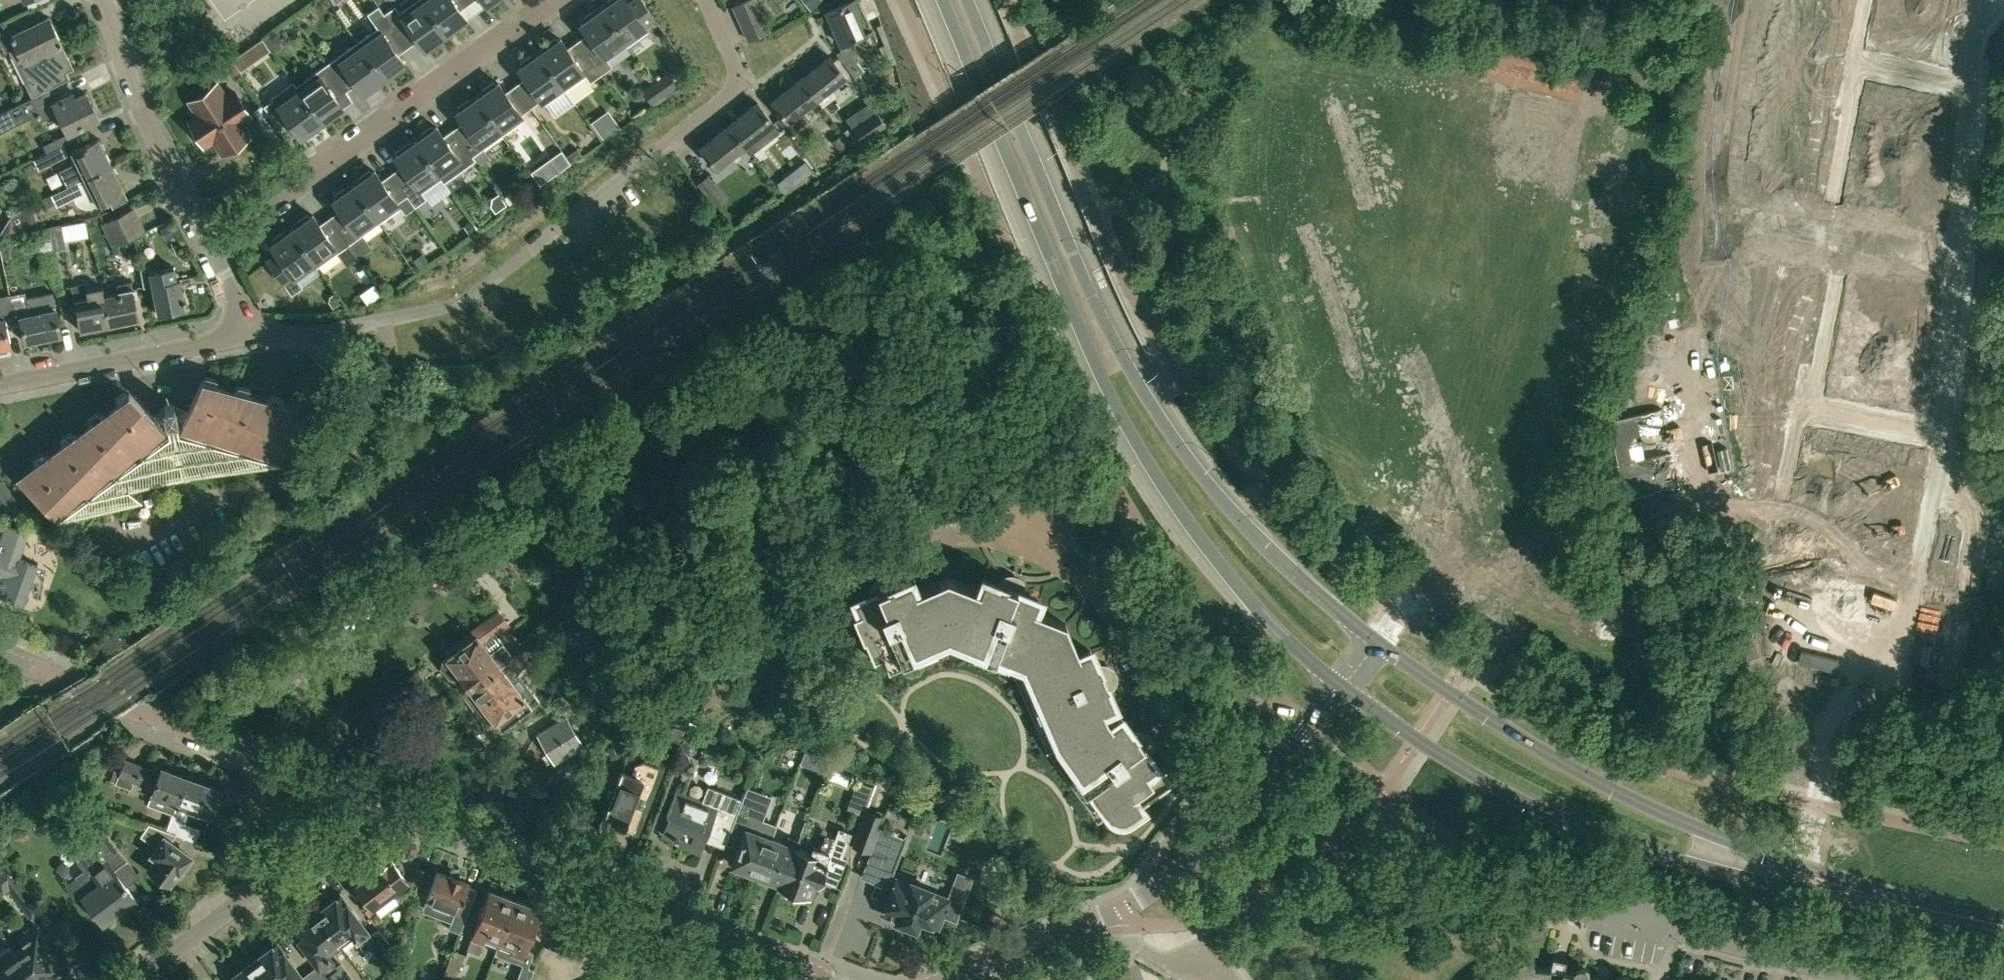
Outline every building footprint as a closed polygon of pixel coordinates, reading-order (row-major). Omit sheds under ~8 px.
[(446,34),(422,0),(416,0),(399,12),(402,17),(392,24),(385,13),(384,13),(408,46),(418,39),(425,49),(428,47),(430,50),(440,42),(438,39),(446,34)] [(470,2),(468,0),(422,0),(446,34),(453,29),(455,32),(466,24),(464,21),(467,19),(460,10),(470,2)] [(627,45),(648,31),(644,25),(654,18),(641,0),(632,0),(628,3),(626,0),(607,0),(609,3),(601,9),(627,45)] [(733,5),(738,16),(759,6),(756,0),(745,0),(733,5)] [(861,0),(849,0),(826,10),(841,44),(874,30),(861,0)] [(759,6),(738,16),(743,27),(764,17),(759,6)] [(626,46),(627,45),(601,9),(594,14),(591,11),(581,19),(583,22),(580,24),(587,33),(577,40),(601,74),(612,66),(604,56),(623,42),(626,46)] [(398,54),(408,46),(384,13),(373,21),(378,28),(358,42),(384,78),(391,73),(393,76),(404,68),(402,65),(405,63),(398,54)] [(74,67),(49,16),(13,34),(5,20),(0,22),(0,42),(1,41),(6,51),(9,50),(32,96),(48,89),(70,77),(67,71),(74,67)] [(764,17),(743,27),(748,39),(770,29),(764,17)] [(277,39),(272,32),(263,38),(266,42),(268,45),(273,52),(282,46),(277,39)] [(601,74),(577,40),(567,48),(560,38),(557,40),(555,37),(545,45),(547,48),(539,53),(565,89),(566,89),(563,85),(583,71),(583,70),(592,63),(600,74),(601,74)] [(376,83),(384,78),(358,42),(327,64),(346,90),(356,83),(363,93),(366,91),(368,94),(378,86),(376,83)] [(240,67),(253,58),(246,47),(233,56),(240,67)] [(544,104),(565,89),(539,53),(532,58),(530,55),(519,63),(521,66),(518,68),(526,78),(516,85),(531,107),(541,100),(544,104)] [(830,56),(801,78),(816,98),(845,76),(830,56)] [(336,98),(346,90),(327,64),(296,86),(322,122),(329,117),(332,120),(342,112),(340,109),(343,107),(336,98)] [(670,76),(656,86),(662,95),(676,85),(670,76)] [(801,78),(772,101),(795,130),(810,118),(803,109),(816,98),(801,78)] [(531,107),(516,85),(506,92),(498,82),(495,84),(493,81),(483,89),(485,92),(477,97),(503,133),(524,119),(521,114),(531,107)] [(314,128),(322,122),(296,86),(293,88),(290,83),(270,98),(272,101),(265,106),(269,113),(270,114),(285,135),(295,128),(301,137),(304,135),(306,138),(316,130),(314,128)] [(199,114),(189,120),(201,139),(210,133),(222,153),(250,134),(238,115),(247,109),(235,90),(223,97),(215,84),(190,100),(199,114)] [(656,86),(645,93),(652,102),(662,95),(656,86)] [(58,111),(68,132),(99,117),(98,115),(93,103),(92,103),(87,93),(75,98),(73,93),(55,102),(48,89),(32,96),(0,113),(0,132),(37,114),(38,118),(41,116),(42,119),(58,111)] [(473,155),(503,133),(477,97),(470,102),(468,100),(457,107),(459,110),(456,112),(463,122),(453,129),(475,159),(476,159),(473,155)] [(773,128),(771,124),(774,122),(758,102),(729,125),(745,144),(751,152),(761,144),(755,136),(762,131),(764,135),(773,128)] [(262,103),(253,109),(261,121),(258,122),(263,130),(271,124),(266,117),(270,114),(269,113),(265,106),(262,103)] [(885,126),(885,125),(876,113),(852,129),(860,141),(861,142),(885,126)] [(603,128),(598,132),(603,140),(614,132),(620,128),(615,120),(609,125),(603,128)] [(475,159),(453,129),(443,136),(436,126),(433,128),(431,125),(421,133),(423,136),(416,141),(444,181),(475,159)] [(716,167),(745,144),(729,125),(700,147),(716,167)] [(843,132),(836,137),(845,148),(852,142),(850,140),(847,137),(843,132)] [(77,182),(111,164),(98,140),(99,139),(98,137),(71,151),(72,153),(73,152),(77,162),(59,171),(67,186),(76,182),(77,182)] [(444,182),(444,181),(416,141),(408,146),(406,144),(395,151),(397,154),(395,156),(401,166),(391,173),(407,195),(415,206),(426,198),(422,192),(441,178),(444,182)] [(69,153),(64,143),(33,158),(38,169),(69,153)] [(569,161),(571,163),(584,154),(579,147),(566,156),(569,161)] [(560,148),(530,170),(539,182),(569,161),(566,156),(560,148)] [(129,199),(125,191),(125,189),(124,190),(111,164),(77,182),(76,182),(67,186),(68,187),(52,195),(57,206),(75,197),(75,199),(77,201),(78,202),(80,204),(82,205),(84,206),(86,207),(88,207),(90,207),(92,207),(93,206),(95,206),(109,199),(114,207),(129,199)] [(407,195),(391,173),(381,180),(374,170),(372,172),(370,169),(359,177),(361,180),(354,185),(380,222),(400,207),(397,202),(407,195)] [(708,175),(698,183),(716,206),(726,198),(708,175)] [(0,179),(0,191),(9,187),(4,177),(0,179)] [(349,244),(380,222),(354,185),(346,191),(344,188),(333,195),(336,198),(333,200),(340,210),(330,217),(349,244)] [(509,205),(519,198),(513,189),(503,196),(503,197),(508,204),(509,205)] [(490,205),(495,212),(507,203),(498,192),(492,197),(490,205)] [(109,233),(138,219),(133,207),(103,222),(109,233)] [(36,228),(32,208),(10,218),(0,235),(0,236),(36,228)] [(349,244),(330,217),(319,224),(313,214),(310,216),(308,213),(297,221),(299,224),(292,229),(318,266),(349,244)] [(138,219),(109,233),(114,245),(144,231),(138,219)] [(476,227),(471,219),(464,225),(469,232),(476,227)] [(74,232),(72,221),(50,226),(54,248),(66,245),(63,235),(74,232)] [(167,239),(177,234),(171,223),(161,228),(163,232),(167,239)] [(40,251),(54,248),(50,226),(35,229),(40,251)] [(317,266),(318,266),(292,229),(284,235),(282,232),(272,239),(274,242),(271,244),(277,253),(267,260),(292,294),(302,286),(295,276),(314,262),(317,266)] [(419,267),(429,261),(423,252),(413,259),(418,266),(419,267)] [(176,278),(174,266),(151,270),(149,265),(141,266),(145,286),(152,284),(158,314),(186,308),(180,278),(176,278)] [(104,295),(110,324),(139,318),(131,280),(116,283),(118,292),(104,295)] [(110,324),(104,295),(102,286),(86,289),(85,282),(71,285),(80,330),(110,324)] [(382,292),(375,282),(361,292),(368,302),(382,292)] [(328,300),(333,306),(342,300),(334,290),(330,294),(328,300)] [(25,341),(61,334),(53,291),(26,297),(25,291),(11,294),(15,317),(20,316),(25,341)] [(15,317),(11,294),(0,296),(0,297),(2,305),(0,305),(0,315),(1,319),(0,319),(0,346),(9,344),(6,327),(17,325),(15,317)] [(302,414),(303,412),(268,396),(266,401),(235,387),(233,392),(202,378),(187,412),(176,414),(174,404),(165,405),(167,416),(156,418),(130,392),(106,416),(102,412),(100,414),(79,436),(75,432),(51,456),(47,452),(21,479),(22,480),(24,479),(59,513),(142,498),(129,485),(279,458),(300,412),(302,414)] [(1662,408),(1609,421),(1619,464),(1610,466),(1618,501),(1680,487),(1672,452),(1662,408)] [(3,479),(0,482),(0,493),(5,498),(0,503),(0,504),(10,515),(22,499),(3,479)] [(16,555),(25,530),(4,523),(0,526),(0,565),(5,566),(0,581),(0,593),(21,600),(35,562),(16,555)] [(860,613),(853,616),(864,641),(865,640),(870,651),(871,653),(874,660),(883,656),(891,674),(948,650),(1015,676),(1047,751),(1098,823),(1103,819),(1109,815),(1111,816),(1113,818),(1115,819),(1117,820),(1119,821),(1121,821),(1123,821),(1126,820),(1127,820),(1129,818),(1142,809),(1134,798),(1153,784),(1147,774),(1157,767),(1146,752),(1152,748),(1138,729),(1132,733),(1122,718),(1112,725),(1107,718),(1103,710),(1114,705),(1107,688),(1114,685),(1105,664),(1098,667),(1091,650),(1080,655),(1066,623),(1034,611),(1039,600),(1022,593),(1024,586),(1003,578),(1000,584),(983,577),(978,589),(947,576),(916,590),(911,579),(894,586),(891,579),(870,588),(873,595),(856,602),(860,613)] [(443,660),(442,666),(450,677),(457,677),(460,675),(470,688),(471,689),(504,663),(514,656),(503,642),(502,642),(495,633),(508,623),(499,610),(473,630),(472,629),(452,644),(456,650),(443,660)] [(470,688),(463,693),(474,707),(473,707),(487,726),(495,720),(502,730),(539,701),(518,673),(514,676),(504,663),(471,689),(470,688)] [(566,717),(538,734),(555,761),(582,744),(566,717)] [(666,745),(676,749),(683,728),(674,725),(666,745)] [(646,747),(642,758),(634,755),(626,758),(622,769),(617,780),(610,777),(600,802),(608,805),(603,817),(638,830),(667,756),(646,747)] [(807,749),(802,762),(825,771),(830,758),(807,749)] [(173,812),(187,777),(160,767),(159,772),(125,759),(116,782),(130,787),(132,781),(153,788),(151,793),(148,803),(173,812)] [(107,766),(99,761),(94,770),(101,774),(107,766)] [(60,797),(72,788),(64,778),(62,776),(53,784),(51,786),(60,796),(60,797)] [(222,790),(203,783),(187,777),(173,812),(166,829),(176,833),(195,840),(200,828),(181,821),(187,806),(212,815),(217,804),(220,805),(224,795),(220,794),(222,790)] [(870,851),(879,828),(884,816),(866,809),(874,786),(859,781),(848,810),(863,815),(853,844),(870,851)] [(726,842),(742,798),(707,785),(701,800),(676,790),(669,811),(670,815),(663,834),(680,840),(682,846),(699,852),(704,840),(724,847),(726,842)] [(746,786),(742,798),(726,842),(739,847),(733,865),(757,874),(771,837),(776,824),(761,818),(770,795),(746,786)] [(136,898),(124,882),(109,863),(122,853),(93,814),(74,829),(73,835),(96,866),(92,870),(90,868),(85,867),(75,875),(87,891),(82,895),(103,923),(136,898)] [(176,833),(166,829),(151,824),(142,837),(150,843),(148,846),(155,851),(153,854),(160,859),(151,871),(168,884),(178,869),(180,871),(182,872),(184,873),(186,873),(189,872),(191,871),(192,869),(193,868),(194,867),(194,865),(195,864),(194,862),(194,861),(194,860),(193,858),(192,857),(191,856),(170,841),(176,833)] [(781,883),(780,885),(785,888),(784,891),(785,895),(793,898),(796,897),(798,892),(810,897),(814,884),(818,885),(823,871),(839,876),(846,857),(842,856),(850,832),(840,828),(836,839),(826,835),(821,848),(813,845),(811,853),(796,847),(795,847),(782,883),(781,883)] [(879,828),(870,851),(884,856),(880,867),(894,873),(907,838),(879,828)] [(771,837),(757,874),(760,875),(761,878),(768,881),(770,879),(781,883),(782,883),(795,847),(796,847),(799,839),(787,835),(784,842),(771,837)] [(406,878),(402,873),(390,857),(355,884),(371,905),(389,892),(395,896),(408,887),(419,891),(428,869),(416,865),(411,880),(406,878)] [(460,931),(467,911),(476,889),(468,886),(469,883),(460,879),(460,878),(451,875),(451,876),(436,870),(429,889),(427,897),(457,908),(453,919),(450,927),(460,931)] [(882,913),(888,915),(888,913),(895,916),(895,918),(897,918),(896,921),(916,928),(919,919),(938,926),(942,914),(956,920),(962,904),(930,891),(931,889),(911,881),(910,884),(896,878),(882,913)] [(12,889),(33,918),(43,910),(22,882),(12,889)] [(514,900),(489,890),(468,947),(479,952),(486,933),(500,939),(514,900)] [(346,903),(345,904),(339,896),(317,912),(338,942),(351,933),(362,948),(372,941),(382,954),(392,946),(378,928),(370,934),(346,903)] [(541,910),(514,900),(500,939),(494,953),(528,966),(533,954),(525,951),(541,910)] [(294,929),(301,938),(299,940),(322,971),(315,976),(317,979),(331,979),(327,975),(337,967),(326,952),(338,942),(317,912),(294,929)] [(570,945),(587,951),(595,930),(560,917),(549,948),(566,954),(570,945)] [(38,979),(53,979),(57,977),(56,975),(66,967),(42,935),(44,933),(38,924),(20,938),(26,946),(17,952),(39,979),(38,979)] [(253,960),(267,979),(305,979),(283,952),(282,953),(275,944),(253,960)] [(453,950),(442,979),(457,979),(466,955),(453,950)] [(17,952),(5,961),(0,954),(0,979),(38,979),(39,979),(17,952)] [(1592,976),(1592,975),(1592,973),(1591,971),(1590,970),(1589,968),(1588,967),(1587,967),(1585,966),(1583,966),(1582,966),(1580,966),(1579,967),(1578,968),(1577,969),(1576,971),(1575,972),(1561,969),(1551,967),(1537,966),(1537,964),(1536,963),(1535,961),(1534,960),(1532,959),(1531,959),(1529,958),(1527,959),(1526,959),(1524,960),(1523,961),(1522,962),(1521,963),(1521,965),(1520,966),(1520,968),(1506,971),(1493,978),(1491,979),(1490,979),(1612,979),(1592,976)] [(253,960),(230,977),(233,979),(267,979),(253,960)]
